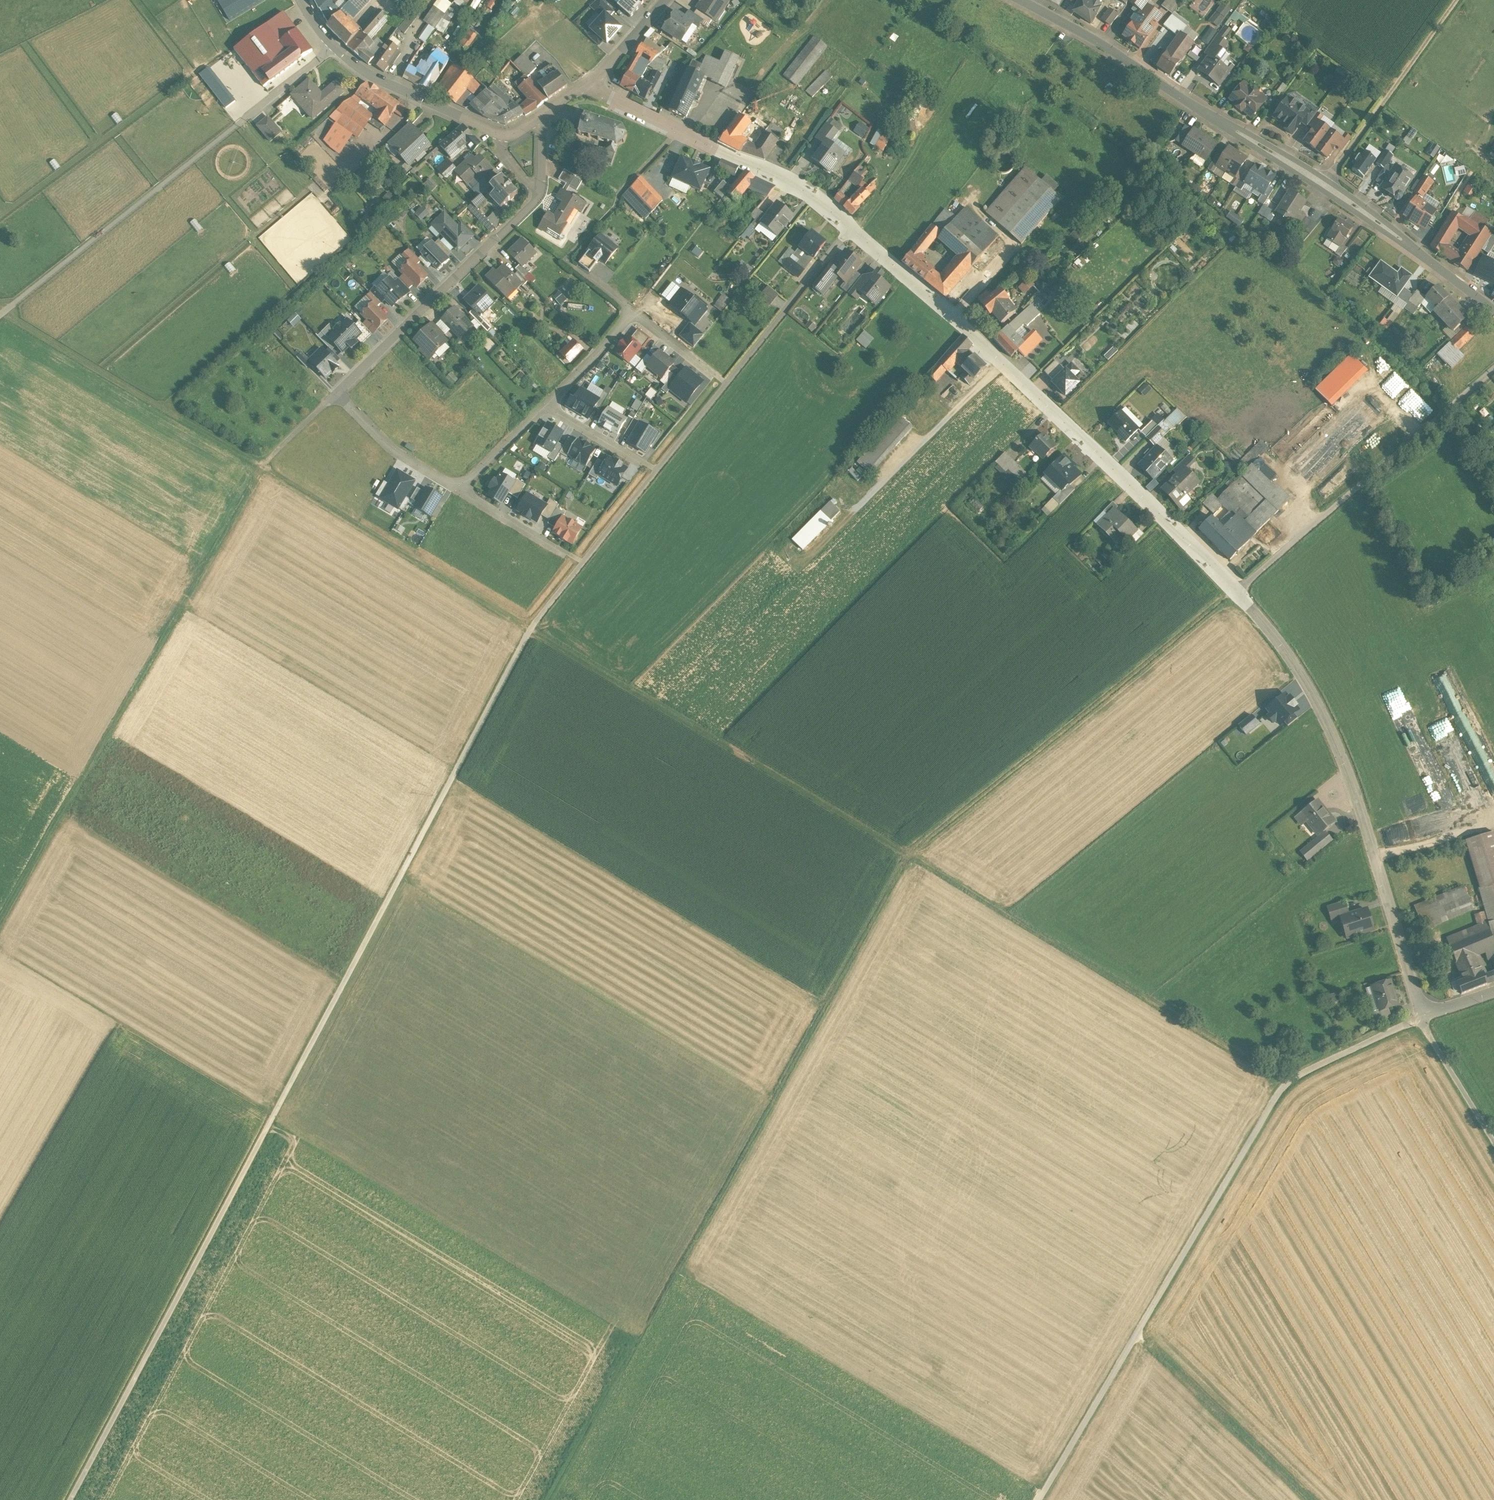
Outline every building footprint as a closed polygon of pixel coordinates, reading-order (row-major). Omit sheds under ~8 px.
[(229,22),(263,1),(263,0),(223,0),(217,3),(229,22)] [(319,9),(328,0),(314,0),(319,9)] [(346,0),(328,0),(319,9),(328,24),(339,13),(349,3),(346,0)] [(339,13),(347,19),(365,0),(351,0),(349,3),(339,13)] [(602,17),(605,14),(609,17),(614,11),(602,0),(597,0),(590,6),(602,17)] [(639,7),(631,0),(622,0),(617,5),(631,16),(639,7)] [(702,2),(698,9),(713,19),(716,21),(729,2),(726,0),(699,0),(702,2)] [(1078,5),(1074,12),(1090,24),(1101,6),(1093,2),(1090,0),(1081,0),(1078,5)] [(1128,2),(1141,11),(1145,6),(1146,6),(1150,0),(1130,0),(1128,2)] [(1229,11),(1222,5),(1216,13),(1224,18),(1229,11)] [(1145,6),(1141,11),(1138,16),(1134,16),(1131,20),(1133,23),(1132,23),(1123,37),(1139,49),(1162,17),(1146,6),(1145,6)] [(713,19),(698,9),(694,14),(703,20),(709,24),(713,19)] [(1118,16),(1109,9),(1101,19),(1110,26),(1118,16)] [(439,10),(428,25),(434,29),(444,14),(444,13),(439,10)] [(378,11),(360,31),(367,37),(385,17),(378,11)] [(703,20),(694,14),(690,11),(685,18),(685,19),(693,24),(692,25),(698,28),(701,23),(703,20)] [(411,30),(411,12),(398,12),(398,30),(411,30)] [(693,24),(685,19),(685,18),(675,12),(671,19),(672,20),(665,30),(680,41),(686,32),(687,33),(692,25),(693,24)] [(1237,23),(1242,17),(1235,12),(1230,18),(1237,23)] [(283,13),(234,49),(264,87),(312,51),(283,13)] [(347,19),(339,13),(328,24),(327,26),(346,45),(359,32),(355,29),(348,22),(349,21),(347,19)] [(1224,18),(1216,13),(1210,21),(1217,26),(1224,18)] [(609,17),(605,14),(602,17),(591,29),(593,30),(603,40),(607,43),(620,28),(609,17)] [(1171,16),(1163,26),(1168,30),(1175,20),(1171,16)] [(1175,20),(1168,30),(1178,38),(1180,35),(1181,35),(1186,28),(1175,20)] [(1264,34),(1247,22),(1236,37),(1252,49),(1264,34)] [(428,25),(426,29),(425,29),(419,38),(425,42),(434,29),(428,25)] [(1224,26),(1217,36),(1223,41),(1231,31),(1224,26)] [(1201,40),(1208,45),(1217,31),(1210,27),(1201,40)] [(603,40),(593,30),(588,36),(598,45),(603,40)] [(367,37),(360,31),(347,46),(368,64),(374,58),(367,53),(366,51),(373,43),(367,37)] [(1181,35),(1180,35),(1178,38),(1167,54),(1179,63),(1192,44),(1181,35)] [(468,36),(462,43),(469,48),(474,41),(468,36)] [(815,36),(784,76),(796,85),(827,46),(815,36)] [(1224,42),(1217,36),(1204,53),(1209,57),(1200,69),(1213,79),(1212,81),(1219,86),(1228,74),(1216,65),(1225,53),(1219,49),(1224,42)] [(659,55),(641,44),(636,53),(641,57),(652,62),(656,58),(659,55)] [(384,47),(371,65),(381,71),(384,73),(385,73),(386,68),(384,67),(385,65),(393,54),(384,47)] [(1189,57),(1197,60),(1202,51),(1194,47),(1189,57)] [(449,60),(437,51),(429,63),(442,71),(449,60)] [(641,57),(636,53),(633,59),(638,62),(641,57)] [(704,77),(713,81),(712,83),(724,89),(738,59),(725,54),(721,64),(705,57),(701,65),(697,74),(704,77)] [(1179,63),(1167,54),(1158,67),(1170,76),(1179,63)] [(536,68),(523,55),(513,64),(527,77),(536,68)] [(1052,59),(1045,55),(1041,62),(1047,66),(1052,59)] [(665,63),(656,58),(652,62),(647,67),(647,68),(654,72),(655,72),(659,74),(665,63)] [(638,62),(633,59),(626,71),(631,74),(638,62)] [(701,65),(692,61),(688,70),(697,74),(701,65)] [(409,67),(403,78),(429,92),(442,71),(429,63),(427,65),(429,67),(429,68),(428,68),(421,64),(416,71),(409,67)] [(474,79),(454,64),(451,68),(448,72),(452,75),(439,91),(455,104),(466,89),(474,79)] [(552,64),(539,73),(545,80),(545,81),(557,72),(552,64)] [(210,67),(200,75),(221,102),(230,95),(231,94),(210,67)] [(688,70),(669,111),(685,119),(693,101),(697,93),(704,77),(697,74),(688,70)] [(631,74),(626,71),(624,74),(627,76),(620,86),(632,93),(640,79),(631,74)] [(826,71),(806,91),(812,97),(832,77),(826,71)] [(1345,75),(1338,71),(1333,77),(1337,79),(1334,83),(1337,85),(1345,75)] [(557,72),(545,81),(545,80),(538,85),(548,99),(567,86),(557,72)] [(654,72),(648,83),(653,86),(651,89),(653,91),(662,76),(659,74),(655,72),(654,72)] [(1345,75),(1337,85),(1341,87),(1343,84),(1346,87),(1353,78),(1346,73),(1345,75)] [(548,100),(528,78),(524,82),(525,83),(519,88),(527,96),(531,100),(537,108),(548,100)] [(474,79),(466,89),(470,93),(471,93),(480,85),(474,79)] [(640,79),(632,93),(645,100),(651,89),(653,86),(648,83),(640,79)] [(321,95),(309,80),(292,95),(313,119),(345,91),(337,82),(321,95)] [(362,100),(368,104),(381,92),(369,84),(356,96),(362,100)] [(1244,85),(1230,101),(1251,118),(1264,102),(1258,97),(1258,93),(1254,90),(1250,90),(1244,85)] [(504,97),(493,86),(488,91),(487,91),(480,98),(492,109),(497,104),(504,97)] [(466,89),(455,104),(460,106),(470,93),(466,89)] [(381,92),(368,104),(379,111),(374,117),(373,119),(386,126),(399,105),(381,92)] [(697,93),(693,101),(698,104),(702,95),(697,93)] [(230,95),(221,102),(226,108),(235,101),(230,95)] [(1282,95),(1274,105),(1280,109),(1287,99),(1282,95)] [(362,100),(356,96),(331,117),(337,123),(327,136),(324,141),(341,153),(353,136),(358,139),(373,119),(374,117),(358,106),(362,100)] [(514,105),(505,96),(504,97),(497,104),(504,111),(514,105)] [(537,108),(531,100),(523,106),(513,96),(510,99),(515,104),(524,114),(525,115),(537,108)] [(492,109),(480,98),(471,106),(477,110),(484,117),(492,109)] [(1293,106),(1287,101),(1288,100),(1287,99),(1280,109),(1273,118),(1285,126),(1283,129),(1292,135),(1301,123),(1308,113),(1307,112),(1297,105),(1293,106)] [(497,104),(492,109),(484,117),(492,121),(497,116),(498,117),(504,111),(497,104)] [(524,114),(515,104),(514,105),(504,111),(498,117),(505,124),(524,114)] [(747,106),(739,117),(749,124),(754,123),(765,130),(766,131),(771,124),(747,106)] [(1311,107),(1307,112),(1308,113),(1301,123),(1307,127),(1308,125),(1316,114),(1317,112),(1311,107)] [(604,120),(596,118),(596,116),(595,116),(594,117),(586,115),(586,113),(585,112),(584,114),(583,114),(582,115),(584,116),(579,130),(578,129),(577,131),(579,131),(578,133),(580,134),(580,132),(588,135),(588,136),(589,137),(590,135),(598,138),(598,139),(599,140),(599,139),(607,142),(608,142),(605,148),(605,149),(615,153),(615,152),(618,145),(617,145),(617,143),(622,140),(624,141),(625,140),(623,139),(625,133),(627,133),(627,132),(625,132),(622,127),(623,125),(622,125),(621,126),(615,124),(615,122),(614,122),(613,123),(605,121),(606,119),(604,119),(604,120)] [(1316,114),(1308,125),(1314,129),(1318,123),(1319,123),(1323,119),(1316,114)] [(498,117),(497,116),(492,121),(493,121),(504,125),(505,124),(498,117)] [(268,117),(257,126),(265,136),(276,127),(268,117)] [(739,117),(720,142),(731,148),(739,138),(749,124),(739,117)] [(869,129),(860,122),(853,131),(862,138),(869,129)] [(783,131),(771,123),(771,124),(766,131),(765,130),(764,132),(777,141),(783,131)] [(826,123),(816,137),(825,144),(827,142),(830,144),(838,132),(826,123)] [(1319,123),(1318,123),(1314,129),(1304,142),(1310,147),(1311,145),(1316,149),(1315,150),(1330,131),(1319,123)] [(410,125),(389,144),(390,145),(392,143),(400,152),(398,154),(408,165),(429,146),(422,138),(420,140),(414,133),(415,131),(410,125)] [(463,126),(440,146),(451,158),(466,144),(474,138),(463,126)] [(1186,126),(1176,141),(1183,146),(1193,131),(1186,126)] [(276,127),(265,136),(270,141),(281,132),(276,127)] [(1411,128),(1405,142),(1410,144),(1416,131),(1411,128)] [(1217,144),(1193,130),(1193,131),(1183,146),(1206,161),(1217,144)] [(1330,131),(1315,150),(1316,151),(1317,149),(1321,153),(1320,154),(1327,159),(1336,146),(1341,140),(1340,139),(1330,131)] [(777,141),(764,132),(755,146),(745,143),(739,152),(764,160),(777,141)] [(883,151),(890,138),(876,132),(870,144),(883,151)] [(1341,140),(1336,146),(1342,150),(1350,139),(1344,134),(1340,139),(1341,140)] [(474,138),(466,144),(474,152),(481,145),(474,138)] [(745,143),(739,138),(731,148),(739,152),(745,143)] [(830,144),(827,142),(825,144),(813,160),(830,172),(838,161),(836,159),(841,152),(830,144)] [(1432,144),(1427,154),(1434,158),(1439,147),(1432,144)] [(615,153),(605,149),(605,148),(600,147),(596,159),(612,164),(615,152),(615,153)] [(1238,153),(1229,148),(1222,157),(1217,166),(1226,172),(1238,153)] [(1385,151),(1376,165),(1383,170),(1386,166),(1393,156),(1385,151)] [(1376,160),(1365,152),(1361,157),(1359,155),(1354,162),(1357,163),(1352,171),(1363,179),(1376,160)] [(1238,153),(1226,172),(1234,177),(1235,178),(1240,169),(1246,159),(1238,153)] [(1218,154),(1208,169),(1213,173),(1217,166),(1222,157),(1218,154)] [(472,157),(455,172),(467,184),(477,174),(482,180),(493,170),(480,156),(474,161),(471,158),(472,157)] [(698,166),(693,163),(693,162),(692,163),(682,158),(679,164),(676,165),(674,169),(675,172),(673,178),(700,190),(709,170),(699,165),(698,165),(698,166)] [(447,160),(437,168),(440,171),(449,162),(447,160)] [(738,168),(721,160),(718,169),(735,176),(738,168)] [(449,162),(440,171),(446,178),(455,170),(456,169),(449,162)] [(1256,165),(1250,175),(1244,184),(1245,184),(1253,190),(1265,171),(1256,165)] [(1383,170),(1376,181),(1383,186),(1393,170),(1386,166),(1383,170)] [(877,179),(859,167),(850,178),(863,188),(862,189),(870,195),(876,190),(872,186),(875,184),(874,182),(877,179)] [(1383,186),(1381,188),(1393,196),(1394,199),(1397,201),(1400,201),(1401,198),(1401,195),(1412,179),(1403,173),(1403,170),(1399,168),(1396,168),(1395,167),(1383,186)] [(1025,168),(985,213),(999,224),(1038,180),(1025,168)] [(575,176),(564,169),(558,180),(569,186),(574,178),(575,176)] [(1240,169),(1235,178),(1234,177),(1230,184),(1235,187),(1245,172),(1240,169)] [(1265,171),(1253,190),(1262,195),(1268,186),(1274,177),(1265,171)] [(755,178),(746,172),(727,194),(734,200),(735,201),(747,187),(756,190),(762,182),(755,178)] [(1234,177),(1226,172),(1222,178),(1230,184),(1234,177)] [(1245,172),(1235,187),(1241,191),(1243,188),(1245,184),(1244,184),(1250,175),(1245,172)] [(477,174),(467,184),(472,189),(482,180),(477,174)] [(507,182),(502,176),(490,186),(494,190),(489,195),(501,209),(517,193),(512,187),(508,182),(507,182)] [(664,200),(641,177),(625,195),(647,218),(664,200)] [(1432,183),(1423,177),(1413,192),(1419,196),(1426,186),(1429,188),(1432,183)] [(574,178),(569,186),(577,191),(582,182),(574,178)] [(1038,180),(999,224),(1021,244),(1061,200),(1038,180)] [(722,182),(714,192),(722,199),(730,188),(728,186),(722,182)] [(762,182),(756,190),(772,198),(779,189),(762,182)] [(1253,190),(1245,184),(1243,188),(1251,193),(1253,190)] [(1475,189),(1469,185),(1464,192),(1471,196),(1475,189)] [(1268,186),(1262,195),(1260,198),(1258,201),(1263,205),(1273,190),(1268,186)] [(849,202),(844,207),(850,214),(870,195),(862,189),(849,202)] [(572,197),(561,190),(556,199),(563,203),(554,218),(547,214),(542,223),(561,234),(567,225),(564,224),(573,209),(580,213),(586,204),(573,196),(572,197)] [(1262,195),(1253,190),(1251,193),(1260,198),(1262,195)] [(1289,192),(1276,212),(1298,226),(1304,216),(1298,212),(1305,202),(1289,192)] [(391,193),(385,199),(389,204),(396,198),(391,193)] [(849,202),(839,193),(835,199),(844,207),(849,202)] [(734,200),(727,194),(723,199),(730,205),(734,200)] [(481,195),(472,204),(473,205),(477,209),(486,201),(481,195)] [(1436,212),(1416,198),(1405,215),(1411,219),(1409,221),(1418,226),(1419,225),(1425,228),(1436,212)] [(465,200),(456,208),(460,212),(469,204),(465,200)] [(477,209),(473,205),(469,209),(474,214),(478,211),(477,209)] [(782,212),(775,205),(766,216),(761,222),(762,223),(775,234),(781,227),(783,229),(788,222),(786,221),(791,215),(784,210),(782,212)] [(956,218),(951,224),(983,253),(998,237),(965,208),(956,218)] [(423,209),(416,215),(421,220),(427,214),(423,209)] [(945,210),(932,226),(942,234),(951,224),(956,218),(945,210)] [(1233,210),(1228,215),(1237,226),(1242,221),(1233,210)] [(478,211),(474,214),(491,232),(495,228),(478,211)] [(506,220),(498,212),(488,220),(497,229),(506,220)] [(1470,220),(1465,217),(1463,219),(1452,212),(1449,218),(1460,225),(1457,228),(1470,237),(1469,239),(1474,241),(1482,229),(1479,227),(1470,220)] [(762,213),(752,224),(757,228),(762,223),(761,222),(766,216),(762,213)] [(1484,219),(1474,213),(1470,220),(1479,227),(1484,219)] [(458,228),(444,214),(436,222),(444,231),(441,234),(458,251),(468,241),(460,233),(465,228),(461,225),(458,228)] [(1304,216),(1298,226),(1305,230),(1311,220),(1310,220),(1304,216)] [(1352,227),(1339,218),(1326,237),(1327,238),(1332,241),(1339,246),(1341,244),(1352,227)] [(1460,225),(1449,218),(1430,247),(1441,254),(1446,245),(1446,246),(1457,228),(1460,225)] [(561,234),(542,223),(539,228),(562,242),(564,242),(565,240),(566,239),(565,237),(561,234)] [(983,253),(951,224),(942,234),(938,238),(958,256),(971,267),(983,253)] [(1490,234),(1482,229),(1474,241),(1482,246),(1490,234)] [(929,230),(902,263),(924,280),(932,270),(918,259),(936,235),(929,230)] [(814,237),(809,233),(799,246),(814,258),(819,251),(819,250),(825,242),(816,235),(814,237)] [(605,240),(600,236),(588,251),(599,260),(605,265),(617,250),(612,245),(614,243),(607,238),(605,240)] [(537,254),(522,239),(508,253),(520,265),(522,268),(523,267),(537,254)] [(1474,241),(1469,239),(1454,263),(1466,271),(1482,246),(1474,241)] [(451,253),(439,240),(434,244),(447,257),(451,253)] [(423,241),(416,248),(422,254),(426,250),(425,249),(428,246),(423,241)] [(1339,246),(1332,241),(1330,245),(1329,247),(1336,251),(1339,246)] [(434,244),(432,242),(428,246),(425,249),(426,250),(422,254),(437,269),(441,265),(442,266),(449,259),(447,257),(434,244)] [(1336,251),(1335,252),(1341,256),(1346,247),(1341,244),(1336,251)] [(1446,246),(1446,245),(1441,254),(1447,258),(1452,250),(1446,246)] [(412,261),(416,266),(421,262),(409,250),(403,256),(409,263),(412,261)] [(599,260),(588,251),(579,264),(590,272),(599,260)] [(833,267),(832,268),(838,273),(846,279),(845,281),(854,270),(860,262),(858,260),(858,259),(857,258),(857,259),(854,257),(854,256),(853,255),(851,258),(844,253),(833,267)] [(940,276),(931,286),(945,297),(971,267),(958,256),(940,276)] [(1493,283),(1493,262),(1485,257),(1477,274),(1493,283)] [(804,270),(790,258),(784,265),(798,277),(804,270)] [(409,263),(401,271),(404,275),(414,285),(417,288),(428,278),(416,266),(412,261),(409,263)] [(1397,274),(1380,262),(1369,278),(1382,287),(1384,285),(1397,295),(1398,296),(1404,288),(1402,287),(1410,276),(1401,269),(1397,274)] [(522,268),(520,265),(515,269),(517,272),(524,278),(529,273),(523,267),(522,268)] [(513,276),(504,266),(497,273),(494,270),(487,277),(506,297),(520,284),(521,283),(513,276)] [(813,287),(823,295),(834,281),(833,280),(837,275),(838,273),(832,268),(833,267),(831,266),(813,287)] [(854,270),(845,281),(840,286),(848,293),(862,276),(854,270)] [(932,270),(924,280),(931,286),(940,276),(932,270)] [(869,282),(862,290),(863,290),(878,302),(889,288),(879,280),(883,275),(878,271),(869,282)] [(524,278),(517,272),(513,276),(521,283),(520,284),(522,286),(527,281),(524,278)] [(409,290),(414,285),(404,275),(399,280),(409,290)] [(862,276),(848,293),(856,299),(863,290),(862,290),(869,282),(862,276)] [(395,284),(390,279),(378,291),(377,291),(385,299),(393,307),(398,302),(399,302),(406,295),(404,293),(395,284)] [(409,290),(399,280),(395,284),(404,293),(409,290)] [(1039,292),(1028,280),(1020,287),(1031,300),(1039,292)] [(1052,283),(1047,289),(1051,293),(1056,286),(1052,283)] [(1425,297),(1425,298),(1435,308),(1436,309),(1448,298),(1437,286),(1425,297)] [(494,303),(478,287),(464,301),(480,317),(494,303)] [(375,288),(370,293),(381,304),(385,299),(377,291),(378,291),(375,288)] [(777,295),(768,288),(760,297),(770,304),(777,295)] [(1413,295),(1404,288),(1398,296),(1397,295),(1396,297),(1406,305),(1409,301),(1413,295)] [(567,299),(559,291),(555,295),(552,297),(560,305),(567,299)] [(681,291),(671,304),(695,324),(706,311),(681,291)] [(983,305),(982,305),(990,314),(992,312),(1001,324),(1015,312),(1006,301),(1007,300),(1000,291),(991,298),(983,305)] [(1413,295),(1409,301),(1417,308),(1425,298),(1425,297),(1416,291),(1413,295)] [(987,292),(978,299),(983,305),(991,298),(987,292)] [(381,304),(370,293),(366,298),(372,304),(373,304),(377,308),(381,304)] [(721,310),(730,299),(723,293),(714,304),(721,310)] [(1066,305),(1060,297),(1056,301),(1063,308),(1066,305)] [(1448,298),(1436,309),(1435,308),(1433,311),(1452,331),(1465,318),(1466,317),(1448,298)] [(372,304),(362,315),(367,320),(376,330),(377,330),(388,319),(377,308),(373,304),(372,304)] [(1031,305),(1025,310),(1014,320),(1021,327),(1025,323),(1027,326),(1040,314),(1031,305)] [(469,324),(453,307),(440,320),(460,340),(473,327),(472,327),(469,324)] [(293,326),(302,319),(296,313),(288,319),(293,326)] [(1465,318),(1452,331),(1456,335),(1469,322),(1465,318)] [(354,327),(347,319),(341,325),(340,324),(334,330),(336,332),(329,339),(342,353),(349,347),(351,350),(358,343),(355,341),(357,339),(361,335),(354,327)] [(1383,319),(1380,323),(1387,328),(1390,324),(1383,319)] [(376,330),(367,320),(362,325),(372,334),(376,330)] [(1021,327),(1014,320),(1008,326),(1014,333),(1021,327)] [(362,325),(359,322),(354,327),(361,335),(357,339),(362,344),(372,334),(362,325)] [(1471,322),(1458,335),(1465,342),(1478,329),(1471,322)] [(443,333),(434,324),(430,328),(439,337),(443,333)] [(704,335),(690,324),(680,336),(694,348),(704,335)] [(430,328),(428,326),(414,340),(422,349),(424,346),(433,355),(445,344),(439,337),(430,328)] [(1014,333),(1008,326),(1001,332),(1018,350),(1024,357),(1042,339),(1034,331),(1023,342),(1014,333)] [(638,330),(630,339),(640,348),(642,349),(650,339),(638,330)] [(864,330),(856,339),(866,348),(874,338),(864,330)] [(1018,350),(1001,332),(994,339),(1011,357),(1018,350)] [(963,335),(945,354),(956,364),(968,350),(973,345),(963,335)] [(1458,335),(1437,354),(1445,362),(1465,342),(1458,335)] [(630,339),(628,337),(624,342),(623,342),(618,347),(620,348),(616,353),(628,363),(640,348),(630,339)] [(584,350),(573,340),(560,353),(570,364),(584,350)] [(340,359),(329,348),(325,352),(336,363),(340,359)] [(325,352),(322,349),(310,361),(309,362),(311,363),(317,370),(318,369),(326,378),(332,372),(333,373),(338,368),(337,367),(338,366),(336,363),(325,352)] [(652,349),(636,369),(642,373),(647,367),(658,354),(652,349)] [(968,350),(957,362),(962,367),(974,356),(968,350)] [(658,354),(647,367),(662,379),(668,371),(675,363),(660,351),(658,354)] [(302,353),(297,358),(306,368),(311,363),(309,362),(310,361),(302,353)] [(956,364),(945,354),(937,363),(946,371),(948,372),(956,364)] [(635,367),(641,358),(637,355),(631,363),(635,367)] [(986,367),(974,356),(962,367),(966,371),(974,379),(986,367)] [(1331,407),(1367,372),(1351,356),(1315,391),(1331,407)] [(1055,360),(1044,372),(1054,382),(1065,370),(1055,360)] [(946,371),(937,363),(927,375),(935,383),(946,371)] [(1078,372),(1071,365),(1065,370),(1072,377),(1078,372)] [(703,382),(686,369),(677,379),(670,389),(670,390),(686,402),(703,382)] [(1072,377),(1065,370),(1054,382),(1052,383),(1065,396),(1078,383),(1072,377)] [(674,375),(668,371),(662,379),(660,381),(665,385),(673,376),(674,375)] [(974,379),(966,371),(961,377),(969,384),(974,379)] [(670,389),(677,379),(673,376),(665,385),(662,390),(667,394),(670,390),(670,389)] [(1157,394),(1151,388),(1145,394),(1150,400),(1157,394)] [(567,406),(588,418),(594,407),(599,400),(581,390),(574,401),(572,399),(567,406)] [(599,400),(594,407),(600,411),(609,395),(604,392),(599,400)] [(626,419),(608,408),(598,425),(616,436),(622,426),(626,419)] [(626,419),(622,426),(627,430),(633,420),(637,414),(631,411),(626,419)] [(1138,429),(1121,411),(1108,423),(1125,442),(1138,429)] [(898,416),(857,463),(871,475),(912,428),(898,416)] [(640,424),(633,420),(627,430),(624,435),(630,439),(640,424)] [(1151,421),(1140,432),(1145,438),(1157,427),(1151,421)] [(536,444),(551,453),(558,443),(564,433),(548,424),(544,430),(543,429),(538,437),(539,438),(536,444)] [(645,453),(657,434),(640,424),(630,439),(628,443),(645,453)] [(1165,435),(1157,427),(1145,438),(1154,446),(1165,435)] [(1056,447),(1042,433),(1029,447),(1030,447),(1031,446),(1043,458),(1043,459),(1056,447)] [(564,446),(559,453),(566,457),(567,456),(576,442),(569,438),(564,446)] [(576,442),(567,456),(574,460),(573,460),(580,464),(586,467),(587,465),(590,462),(596,451),(590,447),(591,446),(584,442),(583,443),(577,439),(576,442)] [(1261,440),(1239,463),(1246,470),(1251,465),(1267,447),(1261,440)] [(564,446),(558,443),(551,453),(548,458),(554,462),(559,453),(564,446)] [(1157,447),(1139,466),(1153,480),(1171,461),(1157,447)] [(1015,462),(1005,453),(996,462),(1005,472),(1008,469),(1015,462)] [(1071,462),(1064,455),(1044,475),(1045,475),(1047,474),(1062,489),(1060,491),(1061,492),(1068,485),(1069,486),(1070,485),(1081,475),(1070,464),(1071,462)] [(1188,456),(1175,468),(1180,473),(1184,469),(1185,470),(1193,462),(1188,456)] [(605,464),(599,475),(617,486),(627,470),(622,467),(622,466),(616,462),(615,462),(609,459),(605,464)] [(599,475),(605,464),(598,460),(589,475),(596,479),(599,475)] [(1015,462),(1008,469),(1019,480),(1026,473),(1015,462)] [(1276,490),(1251,465),(1246,470),(1241,475),(1266,499),(1276,490)] [(1180,473),(1162,490),(1175,504),(1197,483),(1185,470),(1184,469),(1180,473)] [(414,481),(398,472),(390,485),(382,499),(398,509),(405,497),(414,481)] [(1062,489),(1047,474),(1045,475),(1041,480),(1056,495),(1060,491),(1062,489)] [(1266,499),(1241,475),(1217,499),(1217,500),(1222,505),(1229,512),(1242,525),(1266,499)] [(489,496),(501,503),(507,493),(513,483),(502,476),(498,482),(495,481),(491,488),(493,489),(489,496)] [(513,483),(507,493),(517,499),(526,486),(515,480),(513,483)] [(384,482),(376,496),(382,499),(390,485),(384,482)] [(1068,485),(1061,492),(1060,491),(1056,495),(1053,499),(1059,505),(1075,490),(1070,485),(1069,486),(1068,485)] [(1276,490),(1266,499),(1278,510),(1290,499),(1279,487),(1276,490)] [(409,503),(415,507),(424,493),(418,488),(411,499),(409,503)] [(441,498),(426,489),(424,493),(415,507),(430,516),(431,516),(436,508),(441,498)] [(1217,499),(1212,494),(1203,503),(1214,514),(1217,512),(1216,512),(1222,505),(1217,500),(1217,499)] [(547,506),(528,495),(518,511),(524,515),(523,517),(529,520),(530,518),(537,522),(541,516),(547,506)] [(405,497),(398,509),(403,512),(410,500),(405,497)] [(1238,527),(1217,548),(1229,561),(1278,510),(1266,499),(1242,525),(1238,527)] [(550,500),(541,516),(549,521),(557,509),(559,506),(550,500)] [(841,512),(831,502),(821,512),(831,522),(841,512)] [(1113,502),(1103,512),(1108,516),(1114,510),(1115,510),(1117,507),(1113,502)] [(440,511),(436,508),(431,516),(435,518),(440,511)] [(565,514),(557,509),(548,524),(556,529),(563,517),(565,514)] [(1115,510),(1114,510),(1108,516),(1098,526),(1114,541),(1121,535),(1127,541),(1136,532),(1115,510)] [(821,512),(793,541),(803,550),(831,522),(821,512)] [(1218,524),(1211,517),(1198,530),(1217,548),(1238,527),(1242,525),(1229,512),(1218,524)] [(582,528),(563,517),(553,533),(572,544),(582,528)] [(1482,782),(1492,777),(1447,677),(1436,682),(1482,782)] [(1294,714),(1298,711),(1295,707),(1296,706),(1290,697),(1288,699),(1285,695),(1268,710),(1271,714),(1268,717),(1273,723),(1276,721),(1280,725),(1284,722),(1294,714)] [(1298,718),(1294,714),(1284,722),(1288,727),(1298,718)] [(1246,735),(1259,724),(1252,715),(1238,726),(1246,735)] [(1414,733),(1433,782),(1443,778),(1425,729),(1414,733)] [(1437,744),(1451,779),(1458,779),(1459,778),(1476,779),(1465,752),(1465,755),(1459,739),(1458,746),(1453,748),(1443,748),(1440,741),(1439,742),(1436,736),(1433,735),(1433,738),(1437,747),(1437,744)] [(1450,789),(1445,777),(1435,781),(1441,793),(1450,789)] [(1334,822),(1317,801),(1301,814),(1317,835),(1334,822)] [(1465,841),(1480,888),(1492,885),(1493,884),(1493,832),(1465,841)] [(1331,840),(1324,833),(1313,842),(1319,850),(1331,840)] [(1313,842),(1300,852),(1307,860),(1319,850),(1313,842)] [(1480,888),(1478,888),(1488,922),(1493,920),(1493,891),(1492,885),(1480,888)] [(1473,909),(1463,886),(1413,906),(1424,932),(1432,929),(1431,926),(1473,909)] [(1345,901),(1328,906),(1333,921),(1342,918),(1341,918),(1349,915),(1345,901)] [(1349,915),(1341,918),(1342,918),(1348,938),(1374,929),(1368,909),(1349,915)] [(1484,912),(1475,915),(1478,926),(1446,939),(1458,969),(1461,976),(1463,981),(1472,977),(1464,959),(1457,944),(1481,934),(1488,931),(1484,912)] [(1481,934),(1457,944),(1464,959),(1474,954),(1490,948),(1493,946),(1493,945),(1488,931),(1481,934)] [(1483,974),(1474,954),(1464,959),(1472,977),(1483,974)] [(1458,969),(1450,973),(1452,979),(1461,976),(1458,969)] [(1463,981),(1457,983),(1461,994),(1488,984),(1483,974),(1463,981)] [(1390,981),(1373,986),(1380,1009),(1380,1011),(1388,1008),(1397,1005),(1390,981)] [(1380,1009),(1369,1013),(1372,1024),(1391,1018),(1388,1008),(1380,1011),(1380,1009)]
